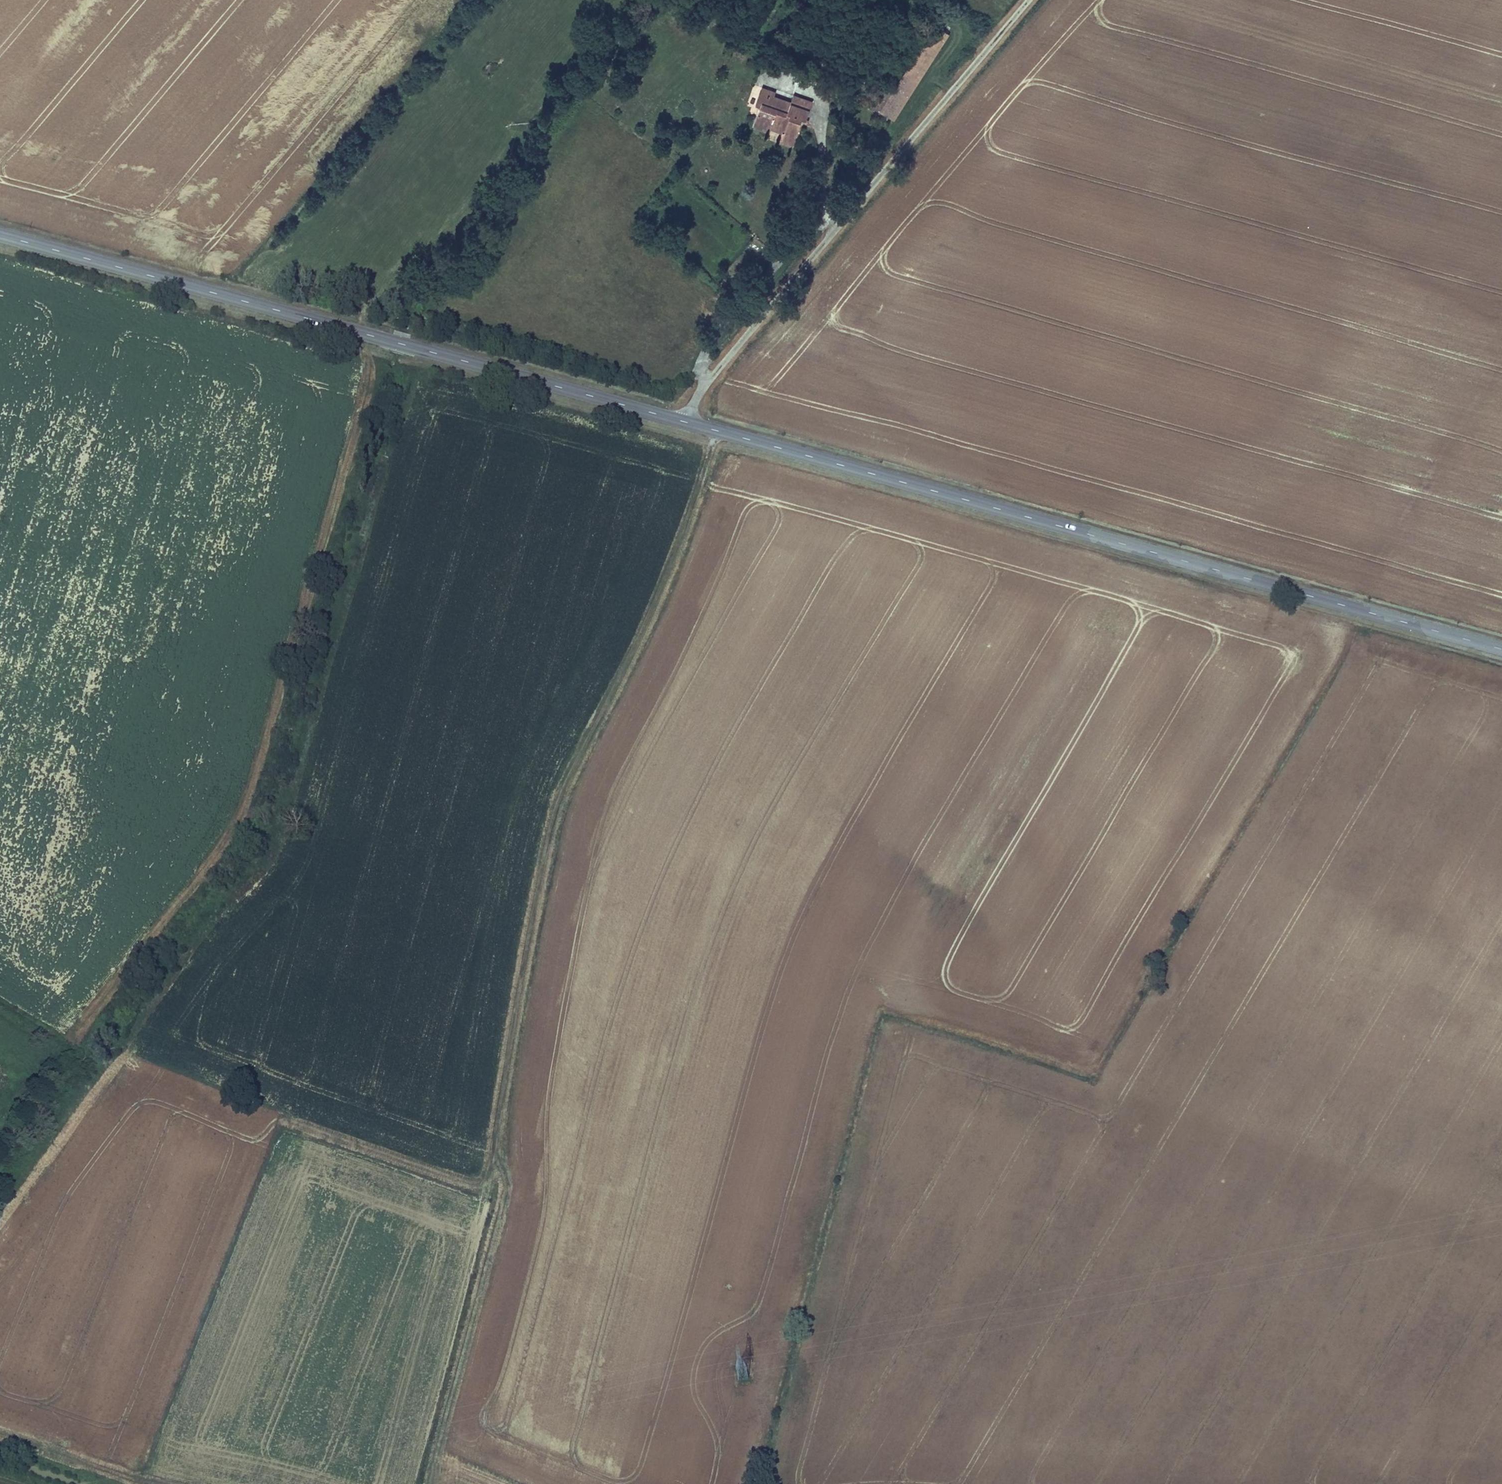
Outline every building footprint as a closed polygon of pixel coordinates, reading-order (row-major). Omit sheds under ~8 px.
[(779,140),(793,145),(803,116),(807,118),(813,100),(794,93),(791,99),(788,108),(771,102),(775,93),(776,89),(762,84),(755,104),(761,106),(754,125),(770,130),(771,126),(783,130),(779,140)] [(771,102),(788,108),(791,99),(775,93),(771,102)] [(750,104),(747,111),(757,115),(760,107),(750,104)]
